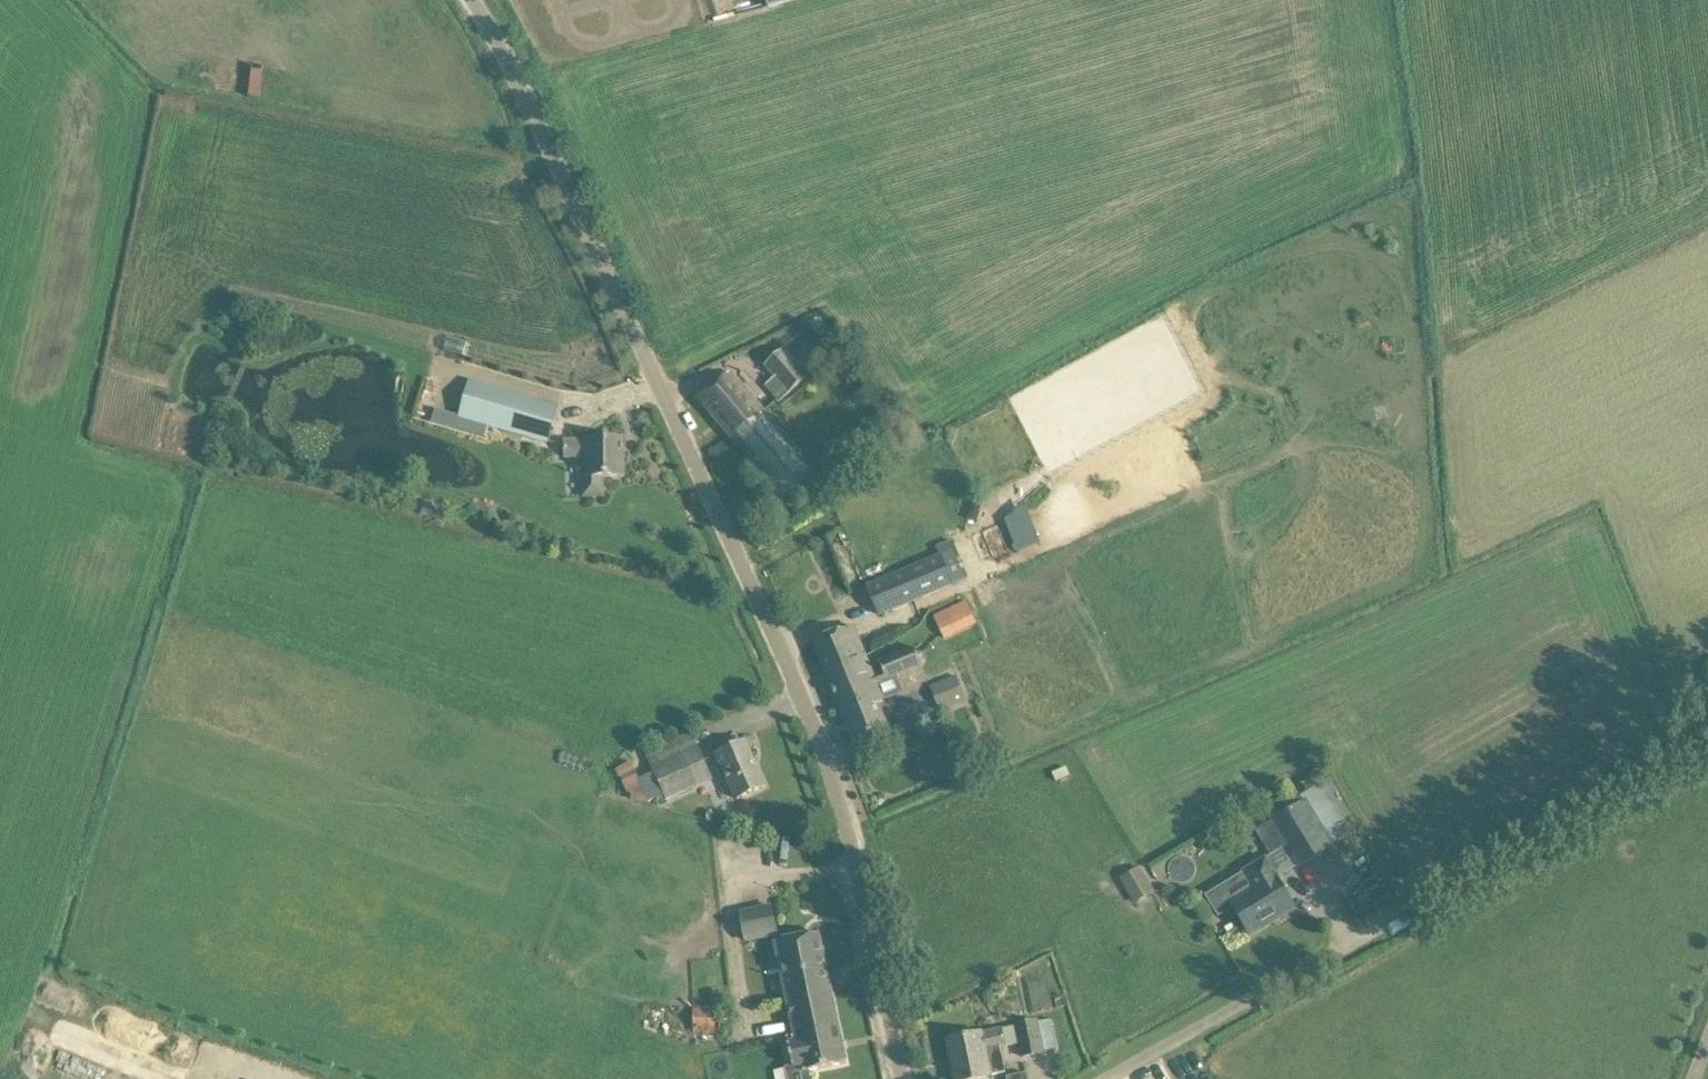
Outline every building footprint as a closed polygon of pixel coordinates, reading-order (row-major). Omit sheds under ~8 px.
[(780,402),(790,392),(808,377),(784,350),(766,366),(776,377),(766,385),(780,402)] [(733,438),(764,410),(729,371),(698,397),(733,438)] [(486,437),(490,424),(547,441),(557,407),(472,381),(462,415),(464,416),(460,430),(486,437)] [(815,470),(772,420),(764,410),(733,438),(783,497),(815,470)] [(583,474),(584,496),(604,496),(603,477),(623,476),(623,439),(590,440),(565,441),(566,457),(590,457),(590,474),(583,474)] [(881,614),(955,583),(944,555),(869,586),(881,614)] [(935,616),(944,638),(977,623),(967,600),(935,616)] [(852,674),(870,667),(853,626),(815,642),(827,672),(848,664),(852,674)] [(855,743),(876,735),(888,730),(878,704),(884,702),(877,684),(922,666),(915,648),(880,662),(885,674),(874,678),(870,667),(852,674),(848,664),(827,672),(855,743)] [(957,674),(931,685),(941,711),(968,700),(957,674)] [(954,729),(929,739),(936,758),(961,747),(954,729)] [(738,799),(746,796),(766,786),(746,742),(717,755),(738,799)] [(711,779),(697,747),(637,774),(631,761),(615,769),(633,801),(636,799),(649,801),(650,803),(657,799),(660,806),(667,802),(667,800),(711,779)] [(1333,846),(1321,827),(1306,801),(1272,822),(1287,847),(1298,867),(1333,846)] [(1283,889),(1277,878),(1266,860),(1262,862),(1246,872),(1221,887),(1231,902),(1239,916),(1251,935),(1252,934),(1250,930),(1275,914),(1278,918),(1295,908),(1283,889)] [(1121,878),(1135,903),(1156,891),(1141,865),(1121,878)] [(748,941),(778,934),(772,906),(741,912),(748,941)] [(839,1026),(833,998),(819,933),(776,942),(796,1035),(839,1026)] [(722,1007),(696,1006),(695,1034),(721,1035),(722,1007)] [(1057,1048),(1051,1019),(1038,1022),(1016,1026),(981,1034),(981,1033),(949,1040),(957,1078),(978,1078),(1006,1073),(1001,1048),(1020,1044),(1023,1057),(1044,1052),(1044,1051),(1057,1048)] [(796,1035),(792,1036),(794,1043),(789,1045),(793,1066),(803,1064),(804,1072),(847,1063),(839,1026),(796,1035)]
